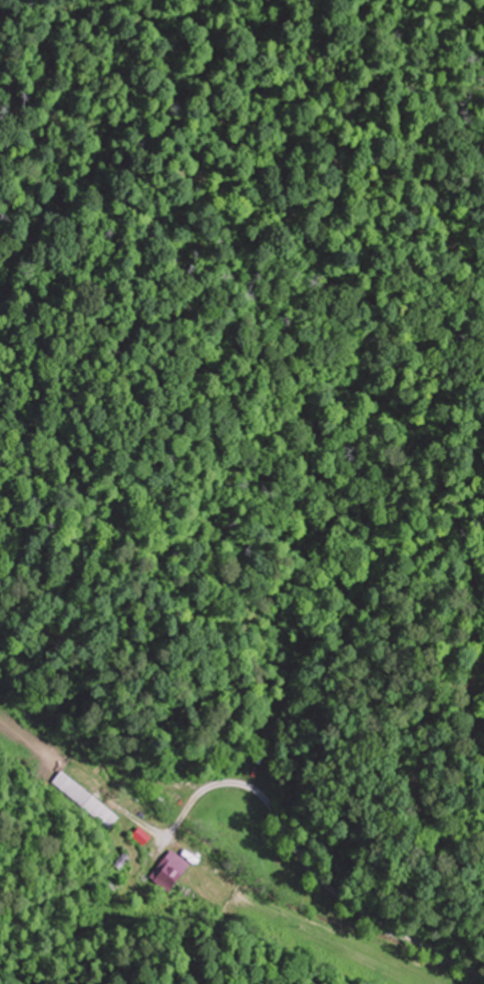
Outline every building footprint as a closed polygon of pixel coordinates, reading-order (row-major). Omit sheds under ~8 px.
[(150,874),(168,891),(191,865),(173,849),(150,874)]
